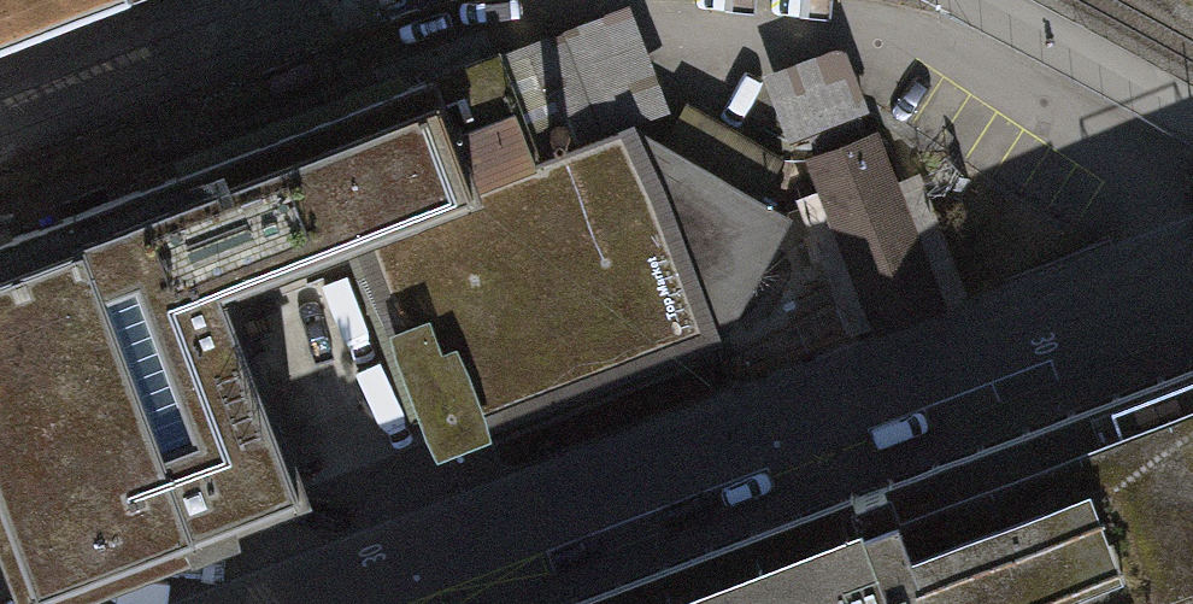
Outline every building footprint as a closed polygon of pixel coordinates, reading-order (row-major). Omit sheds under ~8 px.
[(130,0),(0,0),(0,50),(130,0)] [(629,7),(496,57),(536,160),(668,110),(629,7)] [(842,44),(764,75),(790,142),(868,112),(842,44)] [(536,160),(496,57),(496,55),(435,79),(434,77),(0,241),(0,497),(36,591),(193,532),(195,539),(232,526),(229,518),(304,489),(241,322),(226,284),(359,234),(538,166),(536,160)] [(780,155),(686,103),(668,110),(536,160),(538,166),(359,234),(427,413),(439,444),(481,428),(479,422),(712,334),(719,331),(784,213),(756,197),(780,155)] [(872,132),(811,156),(828,200),(849,255),(879,332),(940,308),(910,231),(872,132)] [(427,413),(359,234),(226,284),(241,322),(356,279),(410,419),(427,413)] [(855,494),(897,603),(1192,603),(1192,362),(887,478),(888,481),(855,494)] [(855,494),(565,603),(897,603),(855,494)]
